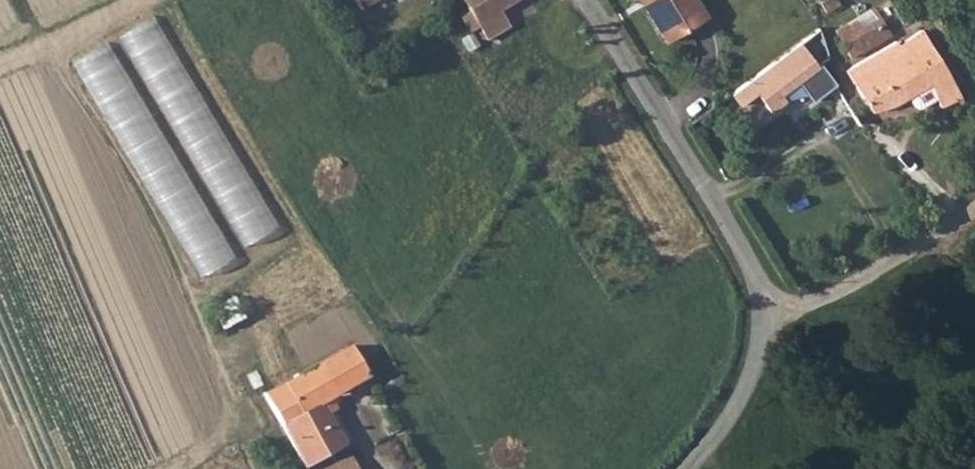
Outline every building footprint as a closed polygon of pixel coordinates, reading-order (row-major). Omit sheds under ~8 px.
[(363,10),(378,0),(357,0),(363,10)] [(506,27),(497,12),(517,0),(460,0),(476,25),(485,40),(506,27)] [(644,9),(651,5),(649,0),(639,0),(644,9)] [(662,44),(704,22),(693,0),(649,0),(651,5),(644,9),(662,44)] [(880,28),(854,41),(861,54),(888,40),(880,28)] [(846,73),(871,115),(891,109),(930,87),(942,108),(962,98),(922,33),(901,45),(909,58),(892,67),(884,53),(846,73)] [(115,43),(84,60),(202,279),(233,262),(115,43)] [(796,73),(812,64),(800,46),(787,56),(787,61),(796,73)] [(748,87),(787,61),(787,56),(745,84),(748,87)] [(776,98),(816,71),(812,64),(796,73),(787,61),(748,87),(767,115),(781,105),(776,98)] [(203,132),(209,146),(199,150),(203,158),(223,149),(233,170),(240,166),(212,105),(198,111),(207,130),(203,132)] [(312,465),(343,447),(321,407),(370,380),(352,346),(278,386),(264,394),(302,468),(304,468),(312,465)] [(329,468),(359,468),(352,457),(329,468)]
